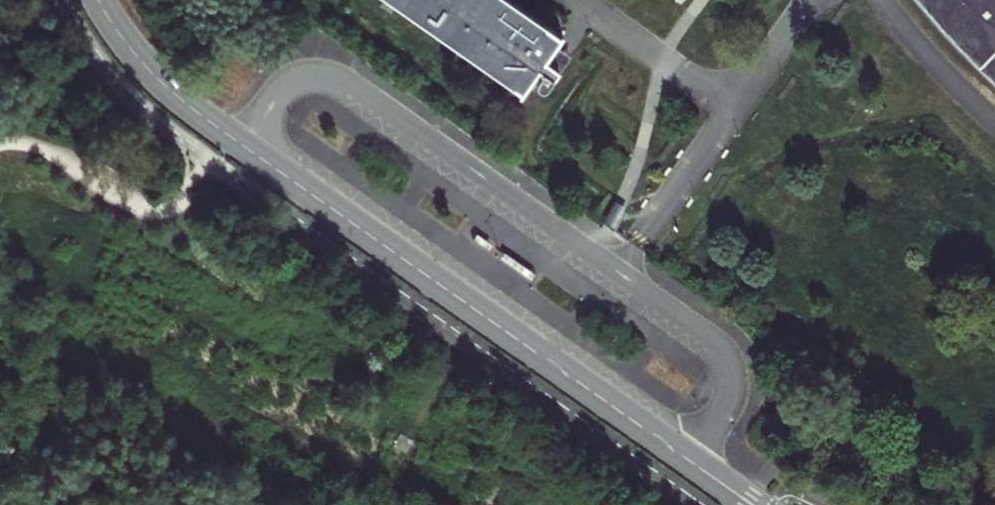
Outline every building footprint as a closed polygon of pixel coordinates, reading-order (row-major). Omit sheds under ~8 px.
[(511,0),(393,0),(520,91),(560,35),(512,1),(511,0)] [(928,17),(951,43),(981,73),(994,87),(994,0),(913,0),(928,17)]
